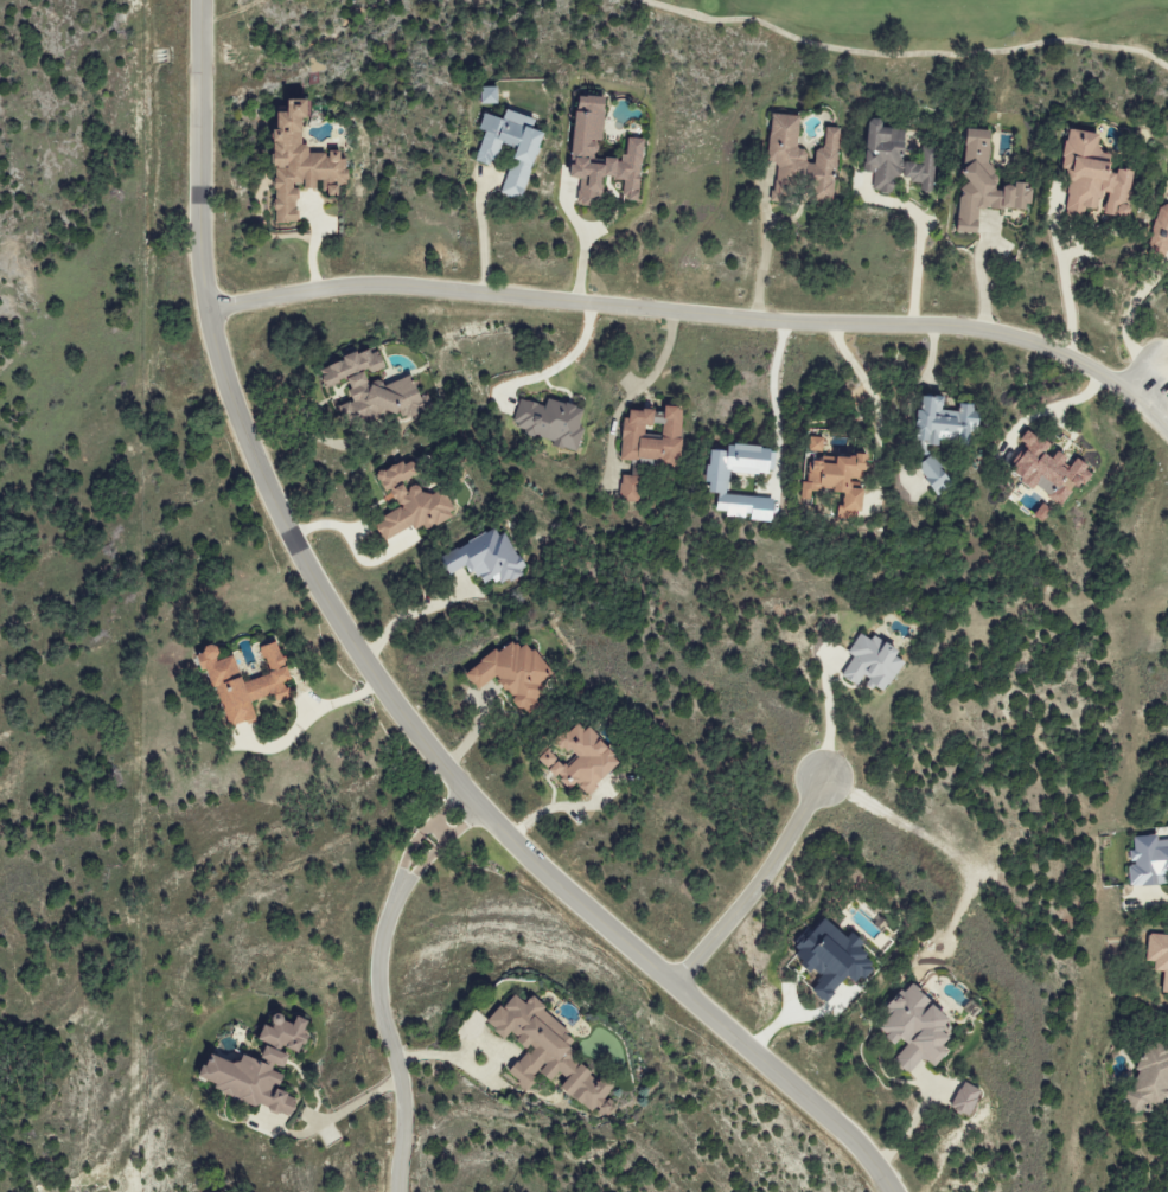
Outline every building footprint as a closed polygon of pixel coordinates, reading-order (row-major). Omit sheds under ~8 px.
[(484,104),(499,103),(499,88),(483,88),(484,104)] [(609,98),(583,95),(575,159),(577,159),(575,177),(582,178),(579,205),(602,208),(606,177),(626,180),(624,200),(640,202),(648,139),(631,137),(628,159),(602,156),(609,98)] [(276,222),(299,223),(300,186),(323,187),(323,194),(342,195),(342,184),(348,184),(349,151),(333,151),(332,154),(308,154),(309,117),(317,117),(317,99),(297,98),(296,112),(282,112),(280,167),(278,167),(276,222)] [(504,194),(525,201),(547,131),(536,128),(539,119),(509,110),(506,119),(486,113),(481,130),(487,132),(478,161),(495,167),(503,142),(519,147),(504,194)] [(842,128),(828,127),(826,150),(813,149),(813,150),(799,149),(802,116),(774,114),(770,163),(777,164),(773,202),(793,204),(795,176),(817,178),(815,200),(835,203),(842,128)] [(939,150),(923,148),(921,162),(906,160),(909,130),(886,127),(887,120),(870,118),(864,172),(876,173),(874,191),(897,194),(899,179),(923,181),(922,191),(934,192),(939,150)] [(981,209),(1031,210),(1031,184),(1008,184),(1008,191),(995,191),(996,130),(968,129),(967,186),(962,185),(961,234),(981,234),(981,209)] [(1130,217),(1134,171),(1112,169),(1113,155),(1101,154),(1102,133),(1067,130),(1064,170),(1069,170),(1066,214),(1085,215),(1085,208),(1104,209),(1104,215),(1130,217)] [(1167,251),(1167,205),(1161,203),(1149,246),(1167,251)] [(414,375),(394,383),(380,382),(373,385),(368,373),(374,373),(388,368),(382,352),(368,351),(363,353),(361,353),(321,369),(329,388),(350,379),(352,383),(351,393),(352,397),(351,411),(353,416),(355,415),(372,417),(373,410),(420,415),(422,414),(424,398),(414,375)] [(971,441),(971,431),(978,431),(979,405),(962,404),(962,412),(945,411),(946,397),(922,396),(920,443),(939,443),(940,440),(971,441)] [(519,400),(513,432),(580,445),(587,407),(549,400),(548,405),(519,400)] [(621,459),(678,463),(682,408),(665,406),(665,412),(625,409),(621,459)] [(1069,479),(1086,487),(1096,467),(1075,457),(1074,458),(1059,451),(1056,457),(1048,454),(1053,444),(1029,432),(1009,472),(1053,494),(1058,484),(1064,488),(1069,479)] [(825,439),(810,436),(807,450),(822,453),(825,439)] [(726,495),(729,471),(770,475),(772,449),(730,444),(729,452),(708,450),(704,492),(718,493),(716,511),(727,512),(726,516),(751,518),(750,520),(772,523),(775,499),(726,495)] [(810,461),(808,483),(801,482),(800,498),(810,499),(811,488),(834,490),(834,493),(845,493),(844,507),(839,507),(838,518),(852,520),(853,510),(863,511),(865,489),(853,488),(854,479),(862,480),(863,471),(870,471),(872,457),(839,454),(838,463),(810,461)] [(918,468),(940,495),(955,483),(933,456),(918,468)] [(397,512),(376,519),(384,542),(456,516),(446,489),(425,496),(419,480),(421,479),(414,460),(383,471),(397,512)] [(621,502),(640,503),(641,477),(621,476),(621,502)] [(452,574),(472,565),(484,591),(525,572),(504,528),(444,556),(452,574)] [(842,677),(859,687),(863,679),(886,693),(905,662),(899,658),(903,652),(875,635),(872,640),(861,634),(849,654),(855,657),(842,677)] [(273,674),(247,683),(237,655),(225,660),(220,646),(200,654),(206,672),(211,670),(232,729),(259,719),(253,703),(277,694),(280,702),(292,698),(287,683),(294,680),(280,641),(263,647),(273,674)] [(467,672),(478,690),(500,676),(523,712),(549,696),(541,683),(552,676),(531,643),(521,649),(516,641),(467,672)] [(541,759),(571,791),(578,784),(589,796),(624,764),(583,720),(560,742),(575,758),(566,766),(551,750),(541,759)] [(1160,840),(1159,836),(1133,837),(1134,865),(1130,866),(1131,887),(1167,885),(1167,840),(1160,840)] [(826,1003),(850,978),(859,986),(877,968),(867,958),(874,951),(856,934),(850,940),(828,918),(795,952),(823,979),(813,989),(826,1003)] [(1148,933),(1146,962),(1155,962),(1154,971),(1164,972),(1162,993),(1167,994),(1167,935),(1148,933)] [(956,1021),(915,983),(875,1026),(901,1050),(893,1058),(910,1074),(925,1058),(934,1067),(960,1040),(948,1029),(956,1021)] [(540,994),(529,1002),(516,996),(512,1003),(497,1013),(492,1023),(501,1036),(507,1039),(516,1034),(527,1050),(513,1077),(516,1078),(526,1093),(531,1089),(540,1073),(554,1080),(561,1075),(569,1079),(562,1094),(611,1118),(614,1111),(607,1101),(616,1084),(605,1078),(598,1083),(589,1068),(580,1064),(575,1057),(571,1055),(575,1046),(540,994)] [(263,1040),(305,1056),(313,1035),(308,1034),(313,1022),(300,1017),(298,1023),(279,1016),(275,1028),(269,1025),(263,1040)] [(1151,1045),(1125,1105),(1147,1115),(1152,1103),(1164,1108),(1167,1098),(1167,1053),(1151,1045)] [(214,1089),(293,1119),(300,1099),(281,1092),(287,1076),(275,1072),(278,1065),(289,1069),(294,1056),(270,1047),(264,1062),(246,1055),(242,1066),(212,1054),(203,1078),(216,1083),(214,1089)] [(983,1090),(963,1083),(953,1109),(973,1117),(983,1090)]
